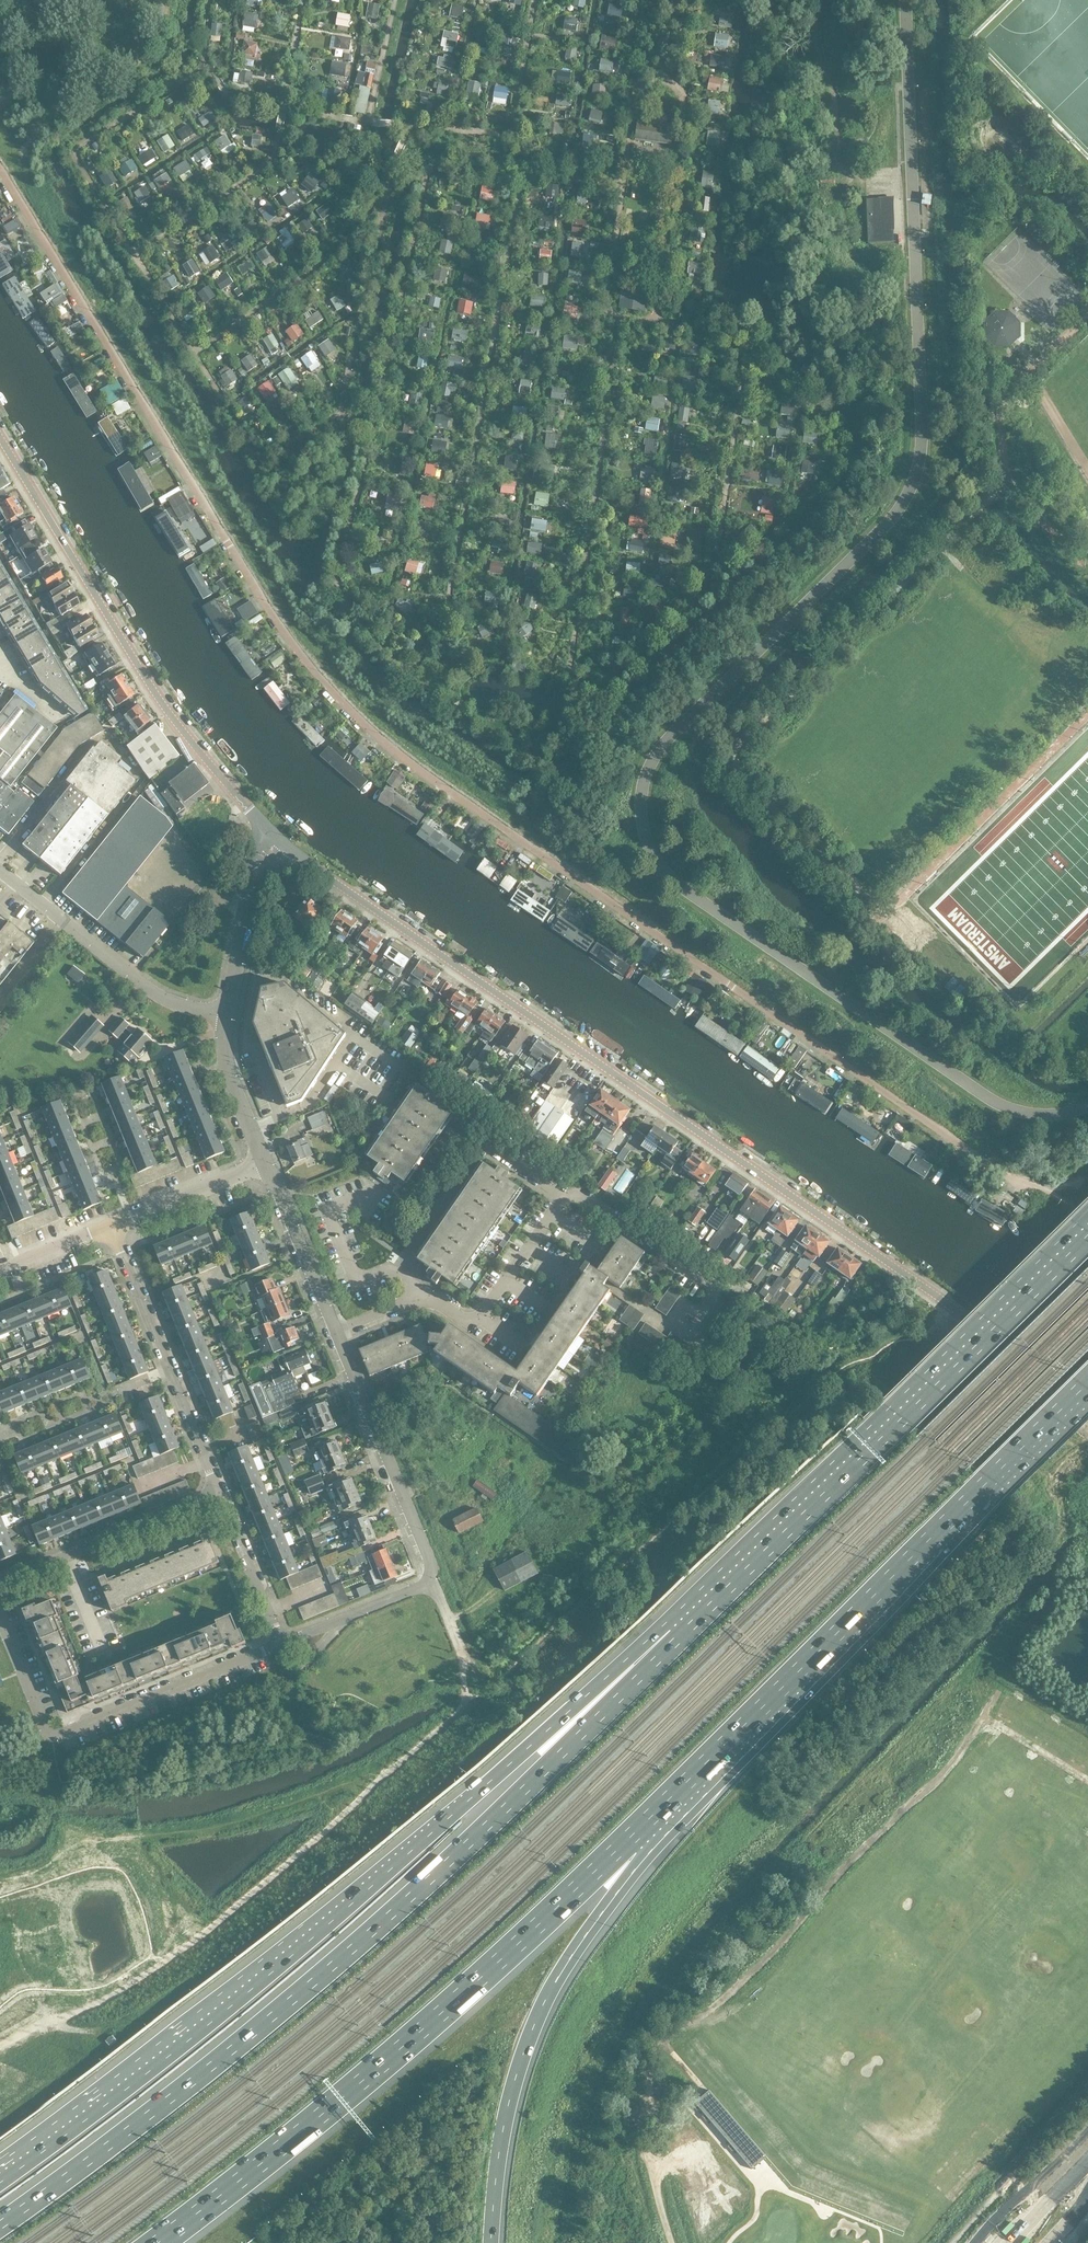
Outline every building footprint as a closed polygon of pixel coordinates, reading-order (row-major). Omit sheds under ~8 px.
[(247,6),(257,9),(257,7),(262,8),(264,0),(248,0),(247,6)] [(574,0),(573,7),(583,9),(585,0),(573,0),(574,0)] [(566,4),(559,3),(558,12),(565,13),(566,4)] [(380,6),(369,4),(366,19),(378,21),(380,6)] [(461,21),(464,9),(452,6),(449,18),(461,21)] [(623,8),(609,6),(607,18),(621,20),(623,8)] [(257,30),(260,16),(245,14),(243,27),(257,30)] [(351,17),(338,14),(336,27),(338,27),(337,31),(348,33),(351,17)] [(734,16),(721,14),(719,27),(732,29),(734,16)] [(576,32),(577,18),(562,16),(561,31),(576,32)] [(223,25),(212,24),(211,37),(222,38),(223,25)] [(456,50),(459,35),(444,32),(440,46),(456,50)] [(729,36),(716,34),(714,48),(727,50),(729,36)] [(492,38),(479,36),(477,49),(490,50),(492,38)] [(617,38),(601,36),(599,51),(608,53),(609,47),(616,48),(617,38)] [(335,51),(336,49),(349,51),(351,40),(337,37),(337,38),(332,37),(330,50),(335,51)] [(511,40),(495,37),(493,47),(509,49),(511,40)] [(258,44),(244,41),(242,55),(255,58),(258,44)] [(577,49),(567,47),(565,59),(566,60),(565,62),(573,63),(574,61),(575,61),(577,49)] [(376,58),(369,56),(366,69),(376,71),(378,63),(374,62),(376,58)] [(454,58),(444,56),(443,59),(438,58),(437,67),(451,70),(454,58)] [(725,70),(726,58),(711,56),(710,67),(725,70)] [(614,62),(601,60),(599,72),(613,74),(614,62)] [(345,78),(347,64),(332,62),(330,76),(345,78)] [(253,74),(240,71),(240,75),(235,74),(233,83),(251,86),(253,74)] [(374,76),(358,72),(355,85),(371,89),(374,76)] [(569,86),(571,74),(558,72),(558,73),(553,72),(551,82),(556,83),(556,84),(569,86)] [(722,80),(710,77),(707,92),(719,94),(722,80)] [(446,97),(449,82),(439,80),(438,84),(434,83),(433,89),(438,90),(437,95),(446,97)] [(481,84),(468,82),(466,101),(476,102),(477,97),(479,98),(481,84)] [(509,90),(496,88),(497,83),(490,82),(487,96),(493,97),(492,104),(506,106),(509,90)] [(606,87),(593,85),(592,95),(591,95),(591,97),(604,99),(606,87)] [(365,116),(371,89),(360,87),(354,113),(365,116)] [(339,105),(341,92),(329,90),(329,91),(323,90),(321,100),(327,101),(326,103),(339,105)] [(569,98),(557,97),(556,106),(568,107),(569,98)] [(720,103),(709,102),(708,116),(719,117),(720,103)] [(433,103),(433,105),(428,104),(426,115),(430,115),(430,118),(442,120),(445,106),(433,103)] [(603,113),(592,110),(589,122),(600,125),(603,113)] [(211,112),(199,120),(204,128),(216,120),(211,112)] [(197,120),(193,113),(189,116),(193,122),(197,120)] [(658,113),(657,123),(667,124),(668,114),(658,113)] [(671,146),(674,127),(637,122),(635,141),(671,146)] [(184,140),(196,132),(190,123),(178,131),(184,140)] [(563,135),(564,125),(548,123),(547,136),(556,137),(557,134),(563,135)] [(718,148),(720,134),(708,132),(706,147),(718,148)] [(594,135),(583,134),(582,148),(593,149),(593,140),(597,141),(598,136),(594,136),(594,135)] [(164,154),(175,147),(168,135),(157,143),(164,154)] [(253,135),(252,142),(262,143),(261,147),(265,148),(266,139),(262,138),(262,136),(253,135)] [(226,136),(214,143),(224,158),(238,149),(234,144),(232,146),(226,136)] [(144,166),(157,158),(152,149),(138,158),(144,166)] [(207,149),(194,157),(197,163),(210,154),(207,149)] [(209,156),(201,161),(206,168),(214,163),(209,156)] [(138,170),(132,161),(129,163),(126,158),(120,162),(122,167),(119,169),(124,178),(138,170)] [(231,165),(227,159),(222,162),(227,168),(231,165)] [(591,162),(582,160),(580,172),(589,173),(591,162)] [(186,161),(174,169),(180,178),(183,183),(193,177),(190,172),(192,171),(186,161)] [(156,181),(154,182),(159,190),(172,182),(167,174),(165,175),(163,170),(153,177),(156,181)] [(117,183),(110,172),(100,178),(107,189),(117,183)] [(197,172),(193,175),(196,180),(201,177),(197,172)] [(712,190),(714,173),(703,172),(701,188),(712,190)] [(458,192),(461,177),(445,173),(442,189),(458,192)] [(495,175),(483,175),(482,187),(495,188),(495,175)] [(320,184),(310,176),(302,186),(312,194),(320,184)] [(330,187),(324,182),(321,186),(326,191),(330,187)] [(561,183),(546,182),(545,196),(560,197),(561,183)] [(145,187),(134,194),(140,204),(152,197),(145,187)] [(282,200),(288,209),(300,200),(293,189),(287,193),(286,191),(280,195),(283,200),(282,200)] [(335,193),(330,197),(335,203),(339,200),(335,193)] [(930,206),(931,196),(924,195),(923,205),(930,206)] [(134,209),(127,198),(118,204),(126,215),(134,209)] [(709,212),(710,199),(701,198),(699,211),(709,212)] [(867,217),(867,220),(868,243),(885,242),(894,242),(893,225),(892,199),(879,199),(866,200),(867,217)] [(330,202),(316,212),(323,221),(337,211),(330,202)] [(275,211),(269,203),(258,211),(268,224),(277,217),(275,214),(275,211)] [(289,214),(285,208),(281,211),(285,217),(286,217),(287,219),(291,216),(289,214)] [(482,227),(484,210),(471,208),(468,226),(482,227)] [(16,219),(2,227),(7,235),(21,226),(16,219)] [(307,220),(298,226),(304,235),(313,229),(307,220)] [(588,220),(570,220),(570,233),(588,233),(588,220)] [(243,229),(249,237),(259,230),(253,222),(243,229)] [(700,243),(701,235),(706,236),(707,229),(691,226),(689,242),(700,243)] [(282,237),(278,240),(284,249),(294,242),(285,229),(279,233),(282,237)] [(448,249),(450,233),(435,231),(433,247),(448,249)] [(219,243),(226,253),(234,248),(231,244),(237,240),(232,234),(219,243)] [(208,235),(204,238),(208,244),(212,241),(208,235)] [(572,256),(581,256),(582,241),(573,241),(572,256)] [(549,243),(534,243),(533,257),(548,258),(549,243)] [(2,271),(6,269),(7,271),(13,268),(0,246),(0,268),(2,271)] [(199,256),(207,267),(220,259),(213,247),(199,256)] [(275,261),(267,249),(257,255),(265,267),(275,261)] [(251,260),(237,269),(243,277),(256,268),(251,260)] [(192,261),(183,267),(190,279),(200,273),(192,261)] [(702,264),(689,263),(688,275),(689,275),(688,282),(694,283),(694,276),(701,276),(702,264)] [(169,264),(165,267),(169,273),(173,270),(169,264)] [(581,265),(567,264),(566,280),(580,281),(581,265)] [(447,282),(449,267),(436,265),(433,280),(447,282)] [(473,267),(460,266),(459,284),(471,285),(473,267)] [(50,267),(38,274),(42,281),(49,277),(53,284),(40,291),(46,302),(52,299),(56,306),(68,300),(50,267)] [(350,269),(340,275),(349,288),(358,283),(350,269)] [(540,284),(550,285),(550,273),(540,272),(540,284)] [(177,281),(174,276),(171,278),(168,273),(160,279),(163,283),(162,284),(168,293),(178,287),(176,282),(177,281)] [(222,292),(234,284),(227,274),(215,282),(222,292)] [(18,277),(8,284),(28,316),(38,310),(18,277)] [(188,278),(183,281),(186,287),(191,284),(188,278)] [(646,312),(648,290),(622,286),(619,308),(646,312)] [(209,287),(198,295),(205,306),(216,298),(209,287)] [(543,303),(543,288),(526,288),(526,302),(543,303)] [(243,295),(239,289),(235,291),(239,298),(243,295)] [(198,297),(194,290),(189,294),(193,301),(198,297)] [(339,296),(330,301),(337,313),(346,307),(339,296)] [(431,317),(435,298),(424,296),(421,315),(431,317)] [(460,298),(458,312),(472,314),(475,301),(460,298)] [(696,300),(684,303),(689,317),(700,313),(696,300)] [(195,312),(189,302),(181,307),(182,308),(178,310),(184,319),(195,312)] [(576,306),(561,305),(561,319),(575,319),(576,306)] [(70,336),(84,329),(76,310),(61,316),(70,336)] [(1019,337),(1019,322),(1009,312),(995,312),(985,322),(985,336),(995,347),(1009,347),(1019,337)] [(310,329),(324,321),(319,313),(311,317),(308,313),(304,315),(307,320),(305,321),(310,329)] [(37,317),(29,323),(47,347),(54,342),(37,317)] [(297,325),(285,333),(293,344),(305,336),(297,325)] [(539,337),(540,326),(524,325),(523,336),(539,337)] [(436,330),(422,327),(419,341),(433,344),(436,330)] [(453,327),(452,342),(468,343),(468,328),(453,327)] [(572,334),(558,334),(558,347),(572,347),(572,334)] [(273,335),(263,341),(270,352),(280,346),(273,335)] [(292,346),(288,340),(284,343),(288,348),(292,346)] [(636,340),(635,353),(651,354),(652,340),(636,340)] [(329,341),(318,348),(325,359),(336,351),(329,341)] [(701,358),(701,341),(687,341),(688,358),(701,358)] [(57,346),(50,350),(65,375),(72,371),(57,346)] [(428,369),(430,353),(417,351),(415,368),(428,369)] [(526,362),(536,361),(535,351),(525,352),(526,362)] [(321,367),(311,353),(301,360),(308,370),(309,369),(312,373),(321,367)] [(463,355),(449,355),(449,369),(463,369),(463,355)] [(259,367),(251,356),(241,363),(249,374),(259,367)] [(270,363),(267,358),(261,362),(265,366),(270,363)] [(303,366),(298,360),(294,364),(298,370),(303,366)] [(227,387),(228,388),(238,381),(231,371),(230,372),(227,368),(220,373),(222,377),(221,378),(222,380),(220,382),(225,389),(227,387)] [(289,369),(278,376),(286,388),(287,388),(290,391),(299,385),(296,381),(297,381),(289,369)] [(692,370),(678,370),(678,384),(692,384),(692,370)] [(666,372),(651,371),(650,382),(665,383),(666,372)] [(530,373),(517,372),(515,391),(529,393),(530,373)] [(778,386),(766,374),(759,381),(771,393),(778,386)] [(72,375),(63,380),(87,418),(96,412),(72,375)] [(565,376),(553,377),(554,389),(565,389),(565,376)] [(282,384),(277,377),(273,380),(277,387),(282,384)] [(119,379),(100,389),(108,405),(127,395),(119,379)] [(451,381),(439,380),(437,398),(450,399),(451,381)] [(277,392),(269,382),(257,390),(264,400),(265,400),(268,404),(278,398),(275,393),(277,392)] [(245,393),(235,400),(243,413),(253,406),(245,393)] [(409,394),(408,405),(418,407),(420,396),(409,394)] [(654,396),(654,407),(665,407),(666,396),(654,396)] [(796,410),(784,398),(775,406),(787,419),(796,410)] [(514,405),(514,414),(526,414),(527,406),(514,405)] [(689,422),(691,407),(681,406),(679,420),(689,422)] [(450,415),(436,414),(435,427),(448,428),(450,415)] [(127,449),(107,418),(98,424),(98,426),(98,428),(99,429),(100,431),(101,432),(102,434),(103,435),(105,436),(118,455),(127,449)] [(410,434),(412,419),(397,418),(395,433),(410,434)] [(788,435),(788,423),(774,423),(774,435),(788,435)] [(521,426),(508,425),(507,439),(520,440),(521,426)] [(811,443),(812,428),(798,428),(797,442),(811,443)] [(560,430),(544,430),(543,441),(559,442),(560,430)] [(656,444),(657,430),(646,430),(646,444),(656,444)] [(671,434),(671,451),(681,451),(681,434),(671,434)] [(440,440),(428,439),(426,455),(439,456),(440,440)] [(773,458),(786,460),(788,446),(774,445),(773,458)] [(162,456),(156,447),(145,454),(150,463),(162,456)] [(515,452),(504,451),(502,466),(513,467),(515,452)] [(806,465),(806,454),(792,454),(792,465),(806,465)] [(679,468),(679,462),(672,462),(671,477),(687,478),(688,468),(679,468)] [(439,464),(427,463),(426,475),(438,476),(439,464)] [(153,504),(130,464),(122,468),(124,473),(121,475),(141,510),(153,504)] [(555,465),(540,465),(540,481),(555,480),(555,465)] [(767,468),(767,478),(783,478),(783,468),(767,468)] [(653,473),(638,472),(637,484),(652,485),(653,473)] [(0,477),(0,500),(7,495),(3,489),(11,484),(4,474),(0,477)] [(517,482),(503,479),(501,493),(515,496),(517,482)] [(676,497),(676,486),(660,486),(660,497),(676,497)] [(650,504),(652,488),(642,487),(641,503),(650,504)] [(549,492),(535,491),(534,503),(548,504),(549,492)] [(378,504),(392,504),(392,493),(378,492),(378,504)] [(433,506),(429,492),(416,496),(421,510),(433,506)] [(182,493),(169,501),(179,519),(192,511),(182,493)] [(759,497),(759,507),(776,507),(776,497),(759,497)] [(2,516),(18,506),(13,498),(5,503),(3,500),(0,503),(0,513),(2,516)] [(2,516),(5,521),(0,523),(0,526),(2,529),(16,521),(14,519),(22,514),(18,506),(2,516)] [(166,511),(155,518),(179,557),(191,550),(166,511)] [(643,528),(645,515),(632,514),(631,526),(643,528)] [(508,519),(493,516),(491,528),(506,530),(508,519)] [(532,517),(531,531),(547,532),(548,518),(532,517)] [(11,538),(21,555),(32,549),(28,543),(35,539),(24,521),(0,535),(0,544),(11,538)] [(395,527),(384,527),(383,538),(395,538),(395,527)] [(660,542),(677,544),(678,530),(662,529),(660,542)] [(644,541),(632,539),(631,554),(643,555),(644,541)] [(540,542),(528,542),(528,556),(540,556),(540,542)] [(35,555),(32,549),(21,555),(33,573),(19,581),(20,582),(24,587),(54,569),(42,550),(35,555)] [(659,563),(672,564),(673,554),(660,553),(659,563)] [(420,563),(406,558),(402,571),(416,576),(420,563)] [(500,561),(482,558),(480,570),(498,573),(500,561)] [(379,576),(380,561),(368,560),(366,575),(379,576)] [(627,573),(640,575),(642,563),(629,560),(627,573)] [(524,582),(534,583),(536,562),(526,561),(524,582)] [(0,562),(0,623),(37,686),(41,690),(74,718),(88,710),(61,663),(55,654),(49,644),(38,625),(0,562)] [(194,564),(186,569),(203,599),(212,594),(194,564)] [(40,583),(43,588),(45,591),(52,586),(53,587),(59,583),(58,581),(62,578),(56,568),(41,578),(43,581),(40,583)] [(224,591),(232,586),(226,576),(217,582),(224,591)] [(663,577),(661,584),(669,586),(671,579),(663,577)] [(47,595),(54,606),(73,594),(66,584),(47,595)] [(625,598),(638,601),(641,588),(628,585),(625,598)] [(27,594),(32,602),(36,600),(31,592),(27,594)] [(501,594),(487,592),(485,606),(499,608),(501,594)] [(73,594),(54,606),(60,617),(79,605),(73,594)] [(538,595),(526,595),(526,609),(538,609),(538,595)] [(38,598),(36,600),(32,602),(35,607),(41,603),(38,598)] [(400,599),(395,606),(405,613),(412,611),(416,604),(409,599),(407,603),(400,599)] [(657,600),(644,600),(644,615),(657,615),(657,600)] [(216,602),(206,609),(223,637),(234,630),(216,602)] [(250,602),(240,609),(247,620),(257,613),(250,602)] [(632,623),(631,607),(622,607),(623,624),(632,623)] [(67,627),(73,638),(92,626),(86,616),(67,627)] [(477,638),(488,624),(478,616),(467,629),(477,638)] [(50,630),(59,625),(55,619),(46,625),(50,630)] [(529,622),(513,621),(513,635),(528,636),(529,622)] [(53,636),(62,630),(59,625),(50,630),(53,636)] [(92,626),(73,638),(80,648),(98,636),(92,626)] [(605,634),(605,649),(621,649),(621,634),(605,634)] [(236,637),(226,644),(252,680),(262,673),(236,637)] [(85,654),(92,665),(108,655),(101,644),(85,654)] [(73,647),(64,653),(68,659),(77,653),(73,647)] [(108,655),(92,665),(99,676),(115,666),(108,655)] [(121,675),(110,682),(107,677),(97,684),(92,688),(95,692),(99,690),(102,695),(106,693),(109,697),(127,685),(121,675)] [(92,688),(97,684),(93,679),(84,685),(87,691),(92,688)] [(274,683),(265,690),(281,711),(290,704),(274,683)] [(127,685),(109,697),(112,702),(108,704),(112,710),(118,705),(134,695),(127,685)] [(0,713),(0,803),(14,786),(12,785),(57,729),(15,695),(0,713)] [(138,705),(123,717),(120,713),(108,722),(112,727),(124,718),(129,725),(144,713),(138,705)] [(63,729),(48,749),(44,746),(41,750),(45,753),(21,783),(38,797),(79,746),(103,730),(92,712),(63,729)] [(144,713),(129,725),(138,737),(153,725),(150,721),(151,721),(144,713)] [(327,739),(302,715),(296,722),(321,745),(327,739)] [(153,725),(138,737),(139,737),(127,747),(149,779),(179,757),(154,725),(153,726),(153,725)] [(86,799),(87,800),(115,766),(121,759),(100,742),(94,749),(92,747),(64,782),(69,786),(86,799)] [(360,760),(368,752),(362,746),(354,755),(360,760)] [(378,791),(378,789),(378,788),(378,787),(377,787),(377,786),(376,786),(376,785),(356,769),(341,756),(333,750),(332,749),(331,749),(330,749),(329,749),(328,750),(327,751),(326,752),(326,753),(326,754),(327,756),(330,759),(340,768),(369,792),(370,793),(371,794),(372,794),(374,794),(375,794),(377,793),(377,792),(378,791)] [(194,762),(168,781),(183,802),(209,782),(194,762)] [(65,825),(38,859),(59,876),(135,781),(115,766),(87,800),(86,799),(65,825)] [(389,784),(401,788),(406,773),(394,768),(389,784)] [(14,786),(0,803),(0,829),(8,835),(34,802),(14,786)] [(69,786),(43,819),(46,821),(51,814),(65,825),(86,799),(69,786)] [(161,794),(176,815),(184,809),(169,788),(161,794)] [(393,795),(386,790),(379,801),(386,806),(387,804),(417,824),(422,816),(392,796),(393,795)] [(62,894),(96,921),(105,928),(142,958),(170,923),(133,893),(124,886),(171,827),(165,818),(139,798),(62,894)] [(43,819),(21,846),(38,859),(65,825),(51,814),(46,821),(43,819)] [(479,821),(467,837),(475,843),(487,827),(479,821)] [(424,825),(418,834),(456,862),(462,853),(424,825)] [(478,870),(509,890),(515,881),(484,861),(478,870)] [(568,901),(573,889),(563,886),(558,897),(568,901)] [(518,890),(512,901),(543,921),(550,911),(518,890)] [(312,929),(325,912),(307,899),(294,917),(303,923),(302,925),(306,928),(307,926),(312,929)] [(272,913),(285,922),(291,914),(278,906),(272,913)] [(337,913),(330,923),(326,929),(329,931),(331,927),(339,932),(350,916),(342,910),(339,915),(337,913)] [(358,921),(350,916),(339,932),(344,936),(342,939),(344,941),(346,943),(357,927),(355,926),(358,921)] [(561,919),(554,929),(586,952),(594,941),(561,919)] [(31,945),(0,920),(0,984),(31,945)] [(363,931),(356,940),(354,938),(348,947),(353,951),(360,956),(364,950),(376,933),(368,928),(365,933),(363,931)] [(384,939),(376,933),(364,950),(372,955),(374,953),(376,954),(383,945),(380,943),(384,939)] [(388,971),(404,948),(395,942),(381,961),(385,963),(383,967),(388,971)] [(651,964),(661,952),(648,942),(638,954),(651,964)] [(299,959),(305,951),(296,945),(291,953),(299,959)] [(629,967),(605,947),(598,956),(622,976),(629,967)] [(413,954),(404,948),(388,971),(395,975),(397,971),(400,973),(413,954)] [(412,975),(414,976),(410,982),(417,988),(421,982),(422,982),(433,968),(422,960),(412,975)] [(75,964),(67,973),(79,982),(86,974),(75,964)] [(302,965),(296,973),(295,975),(304,982),(311,972),(302,965)] [(441,973),(433,968),(422,982),(433,990),(441,977),(439,976),(441,973)] [(314,973),(308,981),(318,988),(324,980),(314,973)] [(700,975),(689,990),(705,1001),(716,986),(700,975)] [(680,1001),(644,976),(639,983),(675,1008),(680,1001)] [(452,985),(441,977),(433,990),(435,991),(434,991),(444,998),(452,985)] [(266,993),(258,1024),(290,1102),(299,1098),(340,1036),(284,989),(266,993)] [(451,995),(448,999),(448,1000),(446,1003),(447,1003),(446,1005),(451,1009),(452,1007),(458,1011),(468,996),(459,990),(455,997),(451,995)] [(358,1017),(368,1003),(353,993),(343,1006),(358,1017)] [(477,1002),(468,996),(458,1011),(455,1016),(461,1020),(455,1029),(463,1034),(465,1031),(475,1016),(479,1011),(474,1007),(477,1002)] [(371,1026),(381,1012),(368,1003),(358,1017),(371,1026)] [(487,1009),(480,1019),(475,1016),(465,1031),(470,1035),(473,1031),(481,1036),(483,1034),(483,1035),(496,1015),(487,1009)] [(496,1015),(483,1035),(482,1036),(490,1042),(493,1037),(494,1038),(505,1021),(496,1015)] [(744,1045),(703,1016),(696,1027),(737,1055),(744,1045)] [(133,1034),(126,1028),(130,1025),(121,1017),(109,1031),(118,1039),(118,1038),(124,1044),(118,1052),(132,1064),(138,1057),(140,1059),(154,1043),(138,1029),(133,1034)] [(384,1035),(390,1026),(379,1019),(374,1028),(384,1035)] [(86,1025),(70,1043),(80,1052),(96,1033),(86,1025)] [(514,1027),(502,1044),(501,1046),(514,1055),(527,1036),(514,1027)] [(401,1040),(411,1047),(419,1036),(410,1029),(401,1040)] [(534,1068),(549,1046),(539,1039),(532,1050),(528,1047),(520,1059),(534,1068)] [(498,1042),(493,1049),(497,1052),(501,1046),(502,1044),(498,1042)] [(799,1061),(808,1050),(800,1044),(791,1055),(799,1061)] [(484,1061),(493,1049),(487,1045),(479,1057),(484,1061)] [(549,1046),(534,1068),(533,1069),(544,1076),(550,1067),(549,1067),(559,1053),(549,1046)] [(779,1069),(748,1047),(740,1058),(771,1080),(779,1069)] [(183,1052),(165,1059),(170,1072),(188,1065),(183,1052)] [(553,1087),(568,1066),(558,1059),(544,1081),(553,1087)] [(188,1065),(170,1072),(175,1085),(193,1077),(188,1065)] [(141,1068),(137,1071),(140,1079),(145,1077),(141,1068)] [(150,1080),(155,1078),(152,1069),(147,1071),(150,1080)] [(102,1085),(107,1098),(125,1090),(120,1077),(102,1085)] [(193,1077),(175,1085),(180,1097),(199,1090),(193,1077)] [(150,1080),(154,1088),(159,1086),(155,1078),(150,1080)] [(476,1082),(469,1092),(487,1105),(494,1094),(476,1082)] [(803,1083),(796,1094),(825,1113),(832,1102),(803,1083)] [(379,1165),(376,1169),(373,1173),(378,1177),(377,1178),(387,1185),(394,1176),(404,1182),(454,1110),(439,1099),(443,1094),(432,1087),(429,1092),(417,1084),(367,1157),(379,1165)] [(147,1096),(152,1094),(148,1086),(143,1088),(147,1096)] [(125,1090),(107,1098),(112,1110),(131,1103),(125,1090)] [(199,1090),(180,1097),(185,1110),(204,1102),(199,1090)] [(590,1106),(591,1107),(588,1112),(596,1119),(611,1097),(601,1091),(590,1106)] [(151,1105),(155,1103),(152,1094),(147,1096),(151,1105)] [(161,1105),(165,1103),(162,1094),(157,1096),(161,1105)] [(620,1104),(611,1097),(596,1119),(606,1125),(620,1104)] [(574,1120),(547,1101),(526,1130),(554,1149),(574,1120)] [(60,1102),(42,1110),(47,1122),(65,1115),(60,1102)] [(204,1102),(185,1110),(190,1122),(209,1115),(204,1102)] [(131,1103),(112,1110),(117,1123),(136,1115),(131,1103)] [(161,1105),(164,1113),(169,1111),(165,1103),(161,1105)] [(630,1111),(620,1104),(606,1125),(594,1143),(604,1150),(613,1136),(613,1135),(619,1126),(620,1126),(630,1111)] [(843,1109),(837,1118),(873,1142),(879,1133),(843,1109)] [(14,1122),(19,1120),(15,1111),(10,1113),(14,1122)] [(157,1121),(162,1119),(158,1111),(154,1113),(157,1121)] [(321,1112),(307,1119),(312,1130),(326,1124),(321,1112)] [(65,1115),(47,1122),(52,1135),(70,1128),(65,1115)] [(136,1115),(117,1123),(122,1136),(141,1128),(136,1115)] [(209,1115),(190,1122),(196,1135),(214,1127),(209,1115)] [(28,1131),(32,1129),(29,1119),(24,1121),(28,1131)] [(161,1130),(165,1128),(166,1128),(162,1119),(157,1121),(161,1130)] [(171,1130),(175,1128),(172,1119),(167,1121),(171,1130)] [(17,1130),(22,1128),(19,1120),(14,1122),(17,1130)] [(646,1139),(659,1147),(668,1135),(655,1126),(646,1139)] [(214,1127),(196,1135),(201,1147),(219,1140),(214,1127)] [(70,1128),(52,1135),(57,1147),(75,1140),(70,1128)] [(141,1128),(122,1136),(128,1148),(146,1141),(141,1128)] [(171,1130),(174,1138),(179,1136),(175,1128),(171,1130)] [(24,1147),(29,1145),(25,1135),(20,1137),(24,1147)] [(681,1149),(684,1145),(679,1142),(678,1142),(668,1135),(659,1147),(670,1155),(664,1163),(672,1168),(684,1151),(681,1149)] [(172,1145),(168,1136),(164,1138),(167,1147),(172,1145)] [(293,1163),(312,1156),(304,1138),(297,1141),(298,1143),(287,1148),(293,1163)] [(75,1140),(57,1147),(63,1160),(81,1153),(75,1140)] [(219,1140),(201,1147),(206,1160),(224,1153),(219,1140)] [(0,1142),(0,1157),(8,1153),(3,1141),(0,1142)] [(146,1141),(128,1148),(133,1161),(151,1153),(146,1141)] [(932,1166),(897,1143),(889,1155),(924,1178),(932,1166)] [(38,1156),(43,1154),(39,1145),(34,1147),(38,1156)] [(172,1145),(167,1147),(171,1155),(176,1153),(172,1145)] [(182,1145),(177,1147),(181,1156),(186,1154),(182,1145)] [(622,1163),(630,1151),(624,1147),(616,1159),(622,1163)] [(694,1152),(689,1149),(679,1164),(684,1167),(683,1168),(695,1177),(704,1163),(692,1155),(694,1152)] [(0,1157),(0,1171),(14,1166),(8,1153),(0,1157)] [(81,1153),(63,1160),(68,1173),(86,1165),(81,1153)] [(151,1153),(133,1161),(138,1174),(142,1172),(148,1170),(154,1167),(157,1166),(151,1153)] [(189,1153),(186,1154),(181,1156),(186,1168),(194,1165),(189,1153)] [(38,1156),(41,1164),(46,1162),(43,1154),(38,1156)] [(177,1158),(171,1160),(176,1172),(182,1170),(177,1158)] [(171,1160),(166,1162),(171,1175),(176,1172),(171,1160)] [(34,1172),(39,1170),(36,1161),(31,1163),(34,1172)] [(166,1162),(160,1165),(165,1177),(171,1175),(166,1162)] [(483,1163),(452,1209),(418,1259),(430,1268),(426,1274),(429,1275),(427,1278),(437,1284),(442,1276),(454,1285),(520,1188),(505,1178),(509,1173),(499,1166),(495,1171),(483,1163)] [(716,1171),(704,1163),(695,1177),(707,1185),(716,1171)] [(86,1165),(68,1173),(73,1185),(91,1178),(86,1165)] [(157,1166),(154,1167),(159,1179),(165,1177),(160,1165),(157,1166)] [(0,1171),(0,1185),(0,1186),(19,1178),(14,1166),(0,1171)] [(154,1167),(148,1170),(153,1182),(159,1179),(154,1167)] [(607,1190),(618,1173),(610,1167),(599,1184),(607,1190)] [(625,1167),(615,1189),(626,1194),(636,1172),(625,1167)] [(35,1186),(39,1184),(40,1184),(44,1182),(43,1178),(39,1170),(34,1172),(35,1173),(31,1174),(35,1186)] [(48,1181),(53,1179),(49,1170),(44,1172),(48,1181)] [(148,1170),(142,1172),(147,1184),(153,1182),(148,1170)] [(138,1174),(136,1174),(141,1187),(147,1184),(142,1172),(138,1174)] [(141,1187),(136,1174),(131,1177),(136,1189),(141,1187)] [(725,1186),(730,1190),(727,1193),(734,1198),(736,1194),(739,1196),(748,1184),(733,1174),(725,1186)] [(19,1178),(0,1186),(5,1198),(24,1191),(19,1178)] [(91,1178),(73,1185),(78,1198),(96,1190),(91,1178)] [(48,1181),(51,1189),(56,1187),(53,1179),(48,1181)] [(971,1194),(952,1180),(947,1187),(966,1201),(965,1203),(970,1206),(977,1195),(972,1192),(971,1194)] [(44,1182),(40,1184),(41,1188),(45,1197),(50,1195),(44,1182)] [(96,1190),(78,1198),(83,1210),(101,1203),(96,1190)] [(756,1190),(741,1212),(749,1218),(765,1196),(756,1190)] [(24,1191),(5,1198),(10,1211),(15,1209),(29,1203),(24,1191)] [(50,1195),(45,1197),(48,1205),(53,1203),(50,1195)] [(60,1195),(55,1197),(58,1206),(63,1204),(60,1195)] [(765,1196),(749,1218),(758,1224),(773,1202),(765,1196)] [(651,1220),(659,1209),(664,1202),(657,1197),(644,1215),(651,1220)] [(1008,1214),(982,1199),(975,1210),(1002,1226),(1008,1214)] [(29,1203),(15,1209),(10,1211),(16,1224),(19,1223),(25,1220),(31,1218),(34,1216),(29,1203)] [(66,1203),(63,1204),(58,1206),(64,1219),(71,1216),(66,1203)] [(791,1212),(781,1205),(768,1224),(779,1231),(791,1212)] [(697,1225),(707,1212),(699,1206),(690,1219),(697,1225)] [(729,1214),(719,1207),(708,1223),(718,1230),(729,1214)] [(54,1208),(48,1211),(53,1223),(59,1221),(54,1208)] [(48,1211),(42,1213),(47,1225),(53,1223),(48,1211)] [(801,1219),(791,1212),(779,1231),(788,1237),(801,1219)] [(42,1213),(37,1215),(42,1228),(47,1225),(42,1213)] [(231,1221),(236,1234),(255,1226),(249,1213),(231,1221)] [(34,1216),(31,1218),(36,1230),(42,1228),(37,1215),(34,1216)] [(718,1233),(729,1241),(741,1223),(730,1216),(718,1233)] [(31,1218),(25,1220),(30,1232),(36,1230),(31,1218)] [(25,1220),(19,1223),(24,1235),(30,1232),(25,1220)] [(16,1224),(13,1225),(18,1237),(24,1235),(19,1223),(16,1224)] [(13,1225),(7,1227),(12,1240),(18,1237),(13,1225)] [(213,1245),(205,1226),(192,1232),(200,1251),(213,1245)] [(255,1226),(236,1234),(241,1246),(260,1239),(255,1226)] [(806,1227),(795,1242),(791,1248),(802,1256),(804,1254),(817,1235),(806,1227)] [(217,1242),(222,1240),(218,1231),(213,1232),(217,1242)] [(200,1251),(192,1232),(180,1237),(187,1256),(200,1251)] [(783,1244),(785,1236),(776,1234),(774,1242),(783,1244)] [(829,1243),(817,1235),(804,1254),(814,1261),(817,1257),(818,1258),(829,1243)] [(187,1256),(180,1237),(167,1242),(175,1261),(187,1256)] [(586,1277),(532,1355),(518,1376),(450,1329),(444,1337),(442,1336),(426,1335),(423,1336),(420,1328),(362,1353),(360,1350),(359,1350),(370,1377),(430,1352),(427,1345),(439,1345),(435,1350),(495,1392),(490,1400),(498,1405),(493,1411),(564,1461),(569,1454),(575,1459),(578,1454),(572,1450),(576,1444),(510,1398),(519,1385),(536,1396),(609,1291),(602,1286),(607,1279),(619,1287),(643,1251),(623,1237),(599,1273),(586,1264),(580,1272),(586,1277)] [(260,1239),(241,1246),(247,1259),(265,1251),(260,1239)] [(737,1241),(729,1253),(735,1258),(744,1247),(737,1241)] [(175,1261),(167,1242),(154,1247),(162,1266),(175,1261)] [(827,1264),(829,1265),(826,1269),(835,1275),(838,1271),(839,1272),(849,1257),(838,1249),(827,1264)] [(781,1268),(790,1255),(783,1250),(774,1262),(781,1268)] [(265,1251),(247,1259),(252,1272),(270,1264),(265,1251)] [(227,1267),(232,1265),(228,1256),(223,1258),(227,1267)] [(801,1256),(798,1266),(808,1270),(812,1260),(801,1256)] [(861,1265),(849,1257),(839,1272),(841,1273),(839,1276),(847,1281),(848,1279),(850,1280),(861,1265)] [(208,1270),(217,1267),(215,1262),(206,1266),(208,1270)] [(758,1286),(768,1272),(758,1265),(747,1279),(758,1286)] [(815,1286),(823,1274),(811,1265),(806,1273),(802,1270),(788,1290),(798,1297),(808,1282),(815,1286)] [(208,1270),(206,1266),(198,1269),(200,1274),(208,1270)] [(107,1271),(89,1278),(94,1291),(113,1284),(107,1271)] [(183,1281),(192,1277),(190,1272),(181,1276),(183,1281)] [(773,1296),(784,1280),(779,1276),(771,1287),(766,1283),(759,1293),(766,1298),(764,1300),(768,1303),(773,1296)] [(276,1291),(272,1280),(255,1287),(259,1298),(262,1297),(267,1309),(286,1302),(283,1295),(281,1295),(279,1289),(276,1291)] [(201,1293),(206,1291),(202,1282),(198,1284),(201,1293)] [(113,1284),(94,1291),(99,1304),(118,1296),(113,1284)] [(251,1284),(243,1287),(246,1293),(253,1290),(251,1284)] [(182,1286),(164,1293),(169,1306),(187,1299),(182,1286)] [(841,1303),(850,1290),(844,1286),(835,1299),(841,1303)] [(671,1287),(667,1293),(678,1300),(682,1295),(671,1287)] [(72,1307),(65,1289),(52,1294),(59,1313),(72,1307)] [(74,1300),(79,1298),(75,1289),(70,1291),(74,1300)] [(785,1314),(795,1300),(784,1291),(774,1305),(785,1314)] [(667,1293),(663,1298),(674,1306),(678,1300),(667,1293)] [(59,1313),(52,1294),(39,1299),(47,1318),(59,1313)] [(118,1296),(99,1304),(105,1316),(123,1309),(118,1296)] [(74,1300),(77,1308),(82,1306),(79,1298),(74,1300)] [(663,1298),(660,1304),(670,1311),(674,1306),(663,1298)] [(47,1318),(39,1299),(27,1304),(34,1323),(47,1318)] [(187,1299),(169,1306),(174,1319),(192,1312),(187,1299)] [(286,1302),(267,1309),(272,1322),(290,1315),(287,1310),(289,1310),(286,1302)] [(34,1323),(27,1304),(14,1309),(21,1328),(34,1323)] [(660,1304),(656,1310),(666,1317),(670,1311),(660,1304)] [(620,1321),(626,1325),(627,1326),(637,1310),(630,1305),(620,1321)] [(723,1305),(720,1310),(731,1317),(734,1312),(723,1305)] [(211,1318),(216,1316),(213,1308),(208,1310),(211,1318)] [(21,1328),(14,1309),(1,1314),(9,1333),(21,1328)] [(123,1309),(105,1316),(110,1329),(128,1321),(123,1309)] [(637,1310),(627,1326),(634,1331),(644,1315),(637,1310)] [(720,1310),(716,1315),(727,1323),(731,1317),(720,1310)] [(192,1312),(174,1319),(179,1331),(197,1324),(192,1312)] [(828,1322),(832,1316),(829,1313),(824,1320),(828,1322)] [(0,1315),(0,1337),(9,1333),(1,1314),(0,1315)] [(84,1325),(89,1323),(85,1314),(81,1316),(84,1325)] [(716,1315),(712,1321),(723,1328),(727,1323),(716,1315)] [(215,1327),(220,1325),(216,1316),(211,1318),(215,1327)] [(128,1321),(110,1329),(115,1341),(133,1334),(128,1321)] [(712,1321),(708,1326),(720,1334),(723,1328),(712,1321)] [(84,1325),(88,1333),(93,1331),(89,1323),(84,1325)] [(295,1328),(279,1334),(275,1336),(271,1323),(258,1328),(263,1341),(268,1339),(274,1353),(292,1346),(291,1342),(299,1339),(295,1328)] [(645,1323),(638,1334),(644,1338),(651,1327),(645,1323)] [(197,1324),(179,1331),(185,1344),(202,1337),(197,1324)] [(68,1334),(77,1331),(75,1326),(66,1330),(68,1334)] [(708,1326),(704,1332),(715,1339),(717,1337),(720,1334),(708,1326)] [(644,1338),(649,1342),(657,1331),(651,1327),(644,1338)] [(68,1334),(66,1330),(58,1333),(60,1338),(68,1334)] [(649,1342),(655,1345),(662,1335),(657,1331),(649,1342)] [(222,1343),(226,1341),(223,1333),(218,1334),(222,1343)] [(664,1344),(669,1348),(672,1344),(674,1341),(677,1337),(671,1333),(667,1338),(668,1339),(664,1344)] [(133,1334),(115,1341),(120,1354),(138,1347),(133,1334)] [(579,1335),(561,1365),(566,1369),(584,1338),(579,1335)] [(667,1338),(662,1335),(655,1345),(660,1349),(664,1344),(668,1339),(667,1338)] [(43,1345),(52,1341),(50,1336),(41,1340),(43,1345)] [(202,1337),(185,1344),(190,1356),(207,1349),(202,1337)] [(682,1340),(677,1337),(674,1341),(672,1344),(669,1348),(674,1351),(682,1340)] [(715,1339),(711,1344),(722,1352),(727,1344),(717,1337),(715,1339)] [(71,1343),(69,1338),(61,1342),(63,1347),(71,1343)] [(94,1350),(99,1348),(96,1339),(91,1341),(94,1350)] [(43,1345),(41,1340),(33,1343),(35,1348),(43,1345)] [(682,1340),(674,1351),(680,1355),(687,1344),(682,1340)] [(63,1347),(61,1342),(52,1345),(54,1350),(63,1347)] [(693,1348),(687,1344),(680,1355),(686,1359),(693,1348)] [(711,1344),(707,1350),(718,1357),(722,1352),(711,1344)] [(27,1351),(25,1347),(16,1350),(18,1355),(27,1351)] [(138,1347),(120,1354),(125,1367),(143,1359),(138,1347)] [(94,1350),(98,1358),(103,1356),(99,1348),(94,1350)] [(686,1359),(691,1362),(698,1352),(693,1348),(686,1359)] [(46,1353),(44,1349),(36,1352),(38,1357),(46,1353)] [(207,1349),(190,1356),(195,1369),(213,1362),(207,1349)] [(18,1355),(16,1350),(8,1353),(10,1358),(18,1355)] [(305,1350),(285,1358),(284,1354),(276,1357),(282,1372),(272,1376),(275,1385),(294,1378),(306,1373),(303,1366),(310,1363),(305,1350)] [(704,1355),(702,1358),(703,1358),(713,1365),(718,1357),(707,1350),(704,1355)] [(38,1357),(36,1352),(27,1355),(29,1360),(38,1357)] [(698,1352),(691,1362),(697,1366),(703,1358),(702,1358),(704,1355),(698,1352)] [(232,1368),(237,1367),(233,1358),(228,1360),(232,1368)] [(21,1364),(19,1359),(11,1362),(13,1367),(21,1364)] [(143,1359),(125,1367),(130,1379),(149,1372),(143,1359)] [(83,1360),(70,1365),(78,1383),(90,1378),(83,1360)] [(13,1367),(11,1362),(2,1366),(4,1371),(13,1367)] [(213,1362),(195,1369),(200,1382),(218,1374),(213,1362)] [(105,1375),(110,1373),(106,1364),(101,1366),(105,1375)] [(70,1365),(58,1370),(65,1388),(78,1383),(70,1365)] [(294,1378),(275,1385),(264,1390),(261,1382),(260,1383),(253,1367),(244,1371),(262,1417),(303,1401),(294,1378)] [(58,1370),(45,1375),(52,1393),(65,1388),(58,1370)] [(105,1375),(108,1384),(113,1382),(110,1373),(105,1375)] [(218,1374),(200,1382),(205,1394),(223,1387),(218,1374)] [(45,1375),(33,1380),(40,1398),(52,1393),(45,1375)] [(33,1380),(20,1385),(27,1404),(40,1398),(33,1380)] [(242,1394),(247,1392),(243,1383),(239,1385),(242,1394)] [(20,1385),(8,1390),(15,1409),(27,1404),(20,1385)] [(223,1387),(205,1394),(210,1407),(228,1399),(223,1387)] [(0,1393),(0,1408),(2,1414),(15,1409),(8,1390),(0,1393)] [(246,1402),(250,1400),(247,1392),(242,1394),(246,1402)] [(158,1396),(140,1404),(145,1417),(163,1409),(158,1396)] [(228,1399),(210,1407),(215,1420),(220,1418),(225,1430),(237,1425),(232,1413),(233,1412),(228,1399)] [(307,1415),(310,1422),(329,1414),(326,1407),(328,1406),(326,1401),(302,1410),(305,1416),(307,1415)] [(252,1405),(245,1407),(250,1420),(257,1417),(252,1405)] [(298,1405),(281,1412),(281,1414),(280,1414),(283,1422),(292,1419),(291,1417),(299,1414),(300,1417),(303,1416),(298,1405)] [(163,1409),(145,1417),(150,1429),(169,1422),(163,1409)] [(123,1432),(116,1413),(103,1419),(110,1437),(123,1432)] [(126,1414),(122,1417),(125,1425),(130,1423),(126,1414)] [(332,1422),(329,1414),(310,1422),(302,1425),(302,1426),(301,1427),(306,1438),(336,1426),(334,1421),(332,1422)] [(110,1437),(103,1419),(90,1424),(98,1442),(110,1437)] [(246,1426),(253,1443),(254,1444),(266,1438),(259,1421),(246,1426)] [(169,1422),(150,1429),(155,1442),(174,1434),(169,1422)] [(130,1423),(125,1425),(129,1434),(133,1432),(130,1423)] [(98,1442),(90,1424),(77,1429),(85,1447),(98,1442)] [(85,1447),(77,1429),(65,1434),(72,1453),(85,1447)] [(72,1453),(65,1434),(52,1439),(60,1458),(72,1453)] [(174,1434),(155,1442),(160,1455),(161,1454),(167,1452),(173,1450),(179,1447),(174,1434)] [(293,1450),(307,1445),(304,1438),(290,1444),(293,1450)] [(60,1458),(52,1439),(40,1445),(47,1463),(60,1458)] [(137,1440),(132,1442),(135,1450),(140,1448),(137,1440)] [(318,1454),(321,1461),(340,1453),(335,1441),(314,1449),(316,1455),(318,1454)] [(267,1453),(271,1451),(268,1442),(263,1444),(267,1453)] [(47,1463),(40,1445),(27,1450),(34,1468),(47,1463)] [(296,1457),(310,1452),(307,1445),(293,1450),(296,1457)] [(247,1446),(229,1454),(234,1467),(253,1459),(247,1446)] [(140,1448),(135,1450),(139,1459),(144,1457),(140,1448)] [(34,1468),(27,1450),(14,1455),(21,1473),(34,1468)] [(173,1450),(167,1452),(172,1465),(178,1462),(173,1450)] [(120,1460),(128,1457),(126,1452),(118,1455),(120,1460)] [(167,1452),(161,1454),(166,1467),(172,1465),(167,1452)] [(340,1453),(321,1461),(324,1468),(322,1469),(324,1474),(345,1466),(340,1453)] [(160,1455),(155,1457),(161,1469),(166,1467),(161,1454),(160,1455)] [(120,1460),(118,1455),(109,1459),(111,1463),(120,1460)] [(155,1457),(150,1459),(155,1472),(161,1469),(155,1457)] [(150,1459),(144,1461),(149,1474),(155,1472),(150,1459)] [(253,1459),(234,1467),(239,1479),(258,1472),(253,1459)] [(141,1463),(138,1464),(143,1476),(149,1474),(144,1461),(141,1463)] [(94,1470),(103,1467),(101,1462),(92,1465),(94,1470)] [(123,1469),(121,1464),(111,1468),(113,1473),(123,1469)] [(138,1464),(132,1466),(137,1479),(143,1476),(138,1464)] [(94,1470),(92,1465),(84,1469),(86,1474),(94,1470)] [(113,1473),(111,1468),(103,1471),(105,1476),(113,1473)] [(277,1478),(282,1477),(278,1468),(273,1469),(277,1478)] [(78,1477),(76,1472),(67,1476),(69,1481),(78,1477)] [(258,1472),(239,1479),(245,1492),(263,1484),(258,1472)] [(97,1479),(95,1474),(86,1478),(88,1483),(97,1479)] [(6,1485),(10,1483),(7,1475),(2,1477),(6,1485)] [(69,1481),(67,1476),(59,1479),(61,1484),(69,1481)] [(308,1488),(323,1482),(320,1476),(306,1481),(308,1488)] [(88,1483),(86,1478),(78,1481),(80,1486),(88,1483)] [(334,1491),(336,1498),(355,1491),(350,1478),(329,1487),(331,1492),(334,1491)] [(479,1478),(474,1484),(494,1498),(499,1492),(479,1478)] [(186,1480),(180,1483),(185,1495),(190,1493),(186,1480)] [(44,1491),(53,1487),(51,1482),(42,1486),(44,1491)] [(308,1488),(311,1494),(325,1489),(323,1482),(308,1488)] [(9,1494),(14,1492),(10,1483),(6,1485),(9,1494)] [(180,1483),(174,1485),(179,1497),(185,1495),(180,1483)] [(263,1484),(245,1492),(250,1504),(268,1497),(263,1484)] [(63,1493),(72,1490),(70,1485),(61,1488),(63,1493)] [(133,1485),(120,1490),(128,1509),(141,1504),(139,1499),(133,1485)] [(174,1485),(168,1487),(173,1500),(179,1497),(174,1485)] [(44,1491),(42,1486),(34,1489),(36,1494),(44,1491)] [(168,1487),(162,1490),(167,1502),(173,1500),(168,1487)] [(63,1493),(61,1488),(53,1492),(55,1497),(63,1493)] [(120,1490),(108,1495),(115,1514),(128,1509),(120,1490)] [(162,1490),(156,1492),(161,1504),(167,1502),(162,1490)] [(355,1491),(336,1498),(340,1506),(337,1507),(339,1512),(360,1503),(355,1491)] [(156,1492),(151,1495),(156,1507),(161,1504),(156,1492)] [(287,1503),(292,1502),(288,1493),(284,1495),(287,1503)] [(36,1499),(38,1504),(47,1500),(45,1495),(36,1499)] [(108,1495),(95,1500),(103,1519),(115,1514),(108,1495)] [(151,1495),(145,1497),(150,1509),(156,1507),(151,1495)] [(145,1497),(139,1499),(141,1504),(144,1511),(150,1509),(145,1497)] [(268,1497),(250,1504),(255,1517),(273,1509),(268,1497)] [(36,1499),(28,1502),(30,1507),(38,1504),(36,1499)] [(16,1510),(21,1508),(17,1500),(13,1502),(16,1510)] [(95,1500),(82,1505),(90,1524),(103,1519),(95,1500)] [(82,1505),(70,1511),(77,1529),(90,1524),(82,1505)] [(20,1519),(24,1517),(21,1508),(16,1510),(20,1519)] [(273,1509),(255,1517),(260,1529),(278,1522),(273,1509)] [(459,1534),(483,1522),(476,1509),(453,1521),(459,1534)] [(70,1511),(57,1516),(65,1534),(77,1529),(70,1511)] [(349,1528),(352,1536),(371,1528),(365,1515),(344,1524),(346,1529),(349,1528)] [(57,1516),(45,1521),(52,1539),(65,1534),(57,1516)] [(298,1529),(302,1527),(298,1518),(294,1520),(298,1529)] [(323,1534),(344,1525),(343,1523),(342,1518),(325,1525),(318,1527),(310,1531),(313,1539),(323,1535),(323,1534)] [(318,1527),(325,1525),(322,1518),(315,1521),(318,1527)] [(45,1521),(32,1526),(39,1545),(52,1539),(45,1521)] [(278,1522),(260,1529),(265,1542),(283,1534),(278,1522)] [(371,1528),(352,1536),(350,1537),(355,1549),(376,1540),(371,1528)] [(0,1531),(0,1546),(10,1542),(5,1529),(0,1531)] [(30,1544),(34,1542),(31,1533),(26,1535),(30,1544)] [(127,1601),(220,1563),(208,1534),(201,1537),(202,1541),(198,1543),(199,1546),(190,1550),(189,1546),(183,1549),(184,1552),(176,1556),(175,1552),(168,1555),(170,1558),(161,1562),(160,1558),(154,1561),(155,1564),(147,1567),(145,1564),(139,1567),(141,1570),(132,1573),(131,1570),(125,1573),(126,1576),(123,1577),(118,1579),(116,1576),(108,1580),(106,1576),(99,1579),(113,1612),(113,1611),(128,1605),(127,1601)] [(283,1534),(265,1542),(270,1554),(289,1547),(283,1534)] [(0,1546),(0,1561),(15,1555),(10,1542),(0,1546)] [(289,1547),(270,1554),(275,1567),(294,1559),(289,1547)] [(386,1549),(374,1554),(371,1549),(354,1557),(350,1558),(353,1567),(365,1562),(366,1565),(370,1563),(373,1570),(392,1562),(386,1549)] [(341,1562),(350,1558),(354,1557),(352,1550),(339,1556),(341,1562)] [(505,1591),(539,1574),(527,1551),(493,1569),(505,1591)] [(311,1562),(316,1560),(312,1552),(308,1554),(311,1562)] [(324,1569),(333,1565),(330,1558),(321,1561),(324,1569)] [(294,1559),(275,1567),(281,1580),(285,1578),(291,1575),(298,1572),(299,1572),(294,1559)] [(392,1562),(373,1570),(379,1583),(369,1587),(368,1584),(357,1589),(360,1598),(387,1588),(385,1581),(398,1576),(392,1562)] [(317,1564),(311,1567),(316,1580),(323,1577),(317,1564)] [(337,1581),(331,1566),(325,1569),(331,1583),(337,1581)] [(311,1567),(304,1570),(310,1583),(316,1580),(311,1567)] [(299,1572),(298,1572),(303,1585),(310,1583),(304,1570),(299,1572)] [(298,1572),(291,1575),(297,1588),(303,1585),(298,1572)] [(291,1575),(285,1578),(290,1590),(297,1588),(291,1575)] [(333,1585),(341,1604),(351,1600),(343,1581),(333,1585)] [(334,1594),(328,1596),(333,1608),(339,1606),(334,1594)] [(328,1596),(322,1599),(327,1611),(333,1608),(328,1596)] [(322,1599),(316,1601),(321,1613),(327,1611),(322,1599)] [(229,1640),(233,1648),(246,1643),(240,1627),(237,1628),(232,1615),(216,1622),(217,1625),(86,1678),(87,1681),(80,1683),(78,1677),(80,1676),(56,1618),(59,1616),(53,1601),(37,1607),(36,1605),(23,1610),(28,1623),(37,1620),(38,1624),(36,1625),(40,1634),(36,1636),(39,1642),(42,1640),(45,1649),(42,1650),(44,1656),(48,1655),(51,1663),(48,1665),(51,1671),(54,1669),(57,1678),(54,1679),(57,1685),(64,1682),(66,1687),(64,1688),(61,1694),(60,1694),(68,1713),(87,1705),(87,1704),(89,1699),(88,1696),(92,1694),(96,1702),(102,1699),(100,1696),(109,1692),(110,1696),(116,1693),(115,1690),(124,1686),(125,1690),(131,1687),(130,1684),(138,1680),(139,1684),(146,1681),(144,1678),(153,1674),(154,1678),(160,1675),(159,1672),(167,1668),(169,1672),(175,1669),(173,1666),(182,1662),(183,1666),(189,1663),(188,1660),(196,1656),(198,1660),(204,1657),(203,1654),(211,1651),(212,1654),(218,1651),(217,1648),(227,1644),(226,1642),(229,1640)] [(316,1601),(310,1603),(315,1616),(321,1613),(316,1601)] [(310,1603),(304,1606),(309,1618),(315,1616),(310,1603)] [(304,1606),(298,1608),(303,1621),(309,1618),(304,1606)] [(118,2041),(113,2035),(105,2041),(111,2048),(118,2041)] [(765,2159),(708,2092),(694,2105),(750,2172),(765,2159)]
